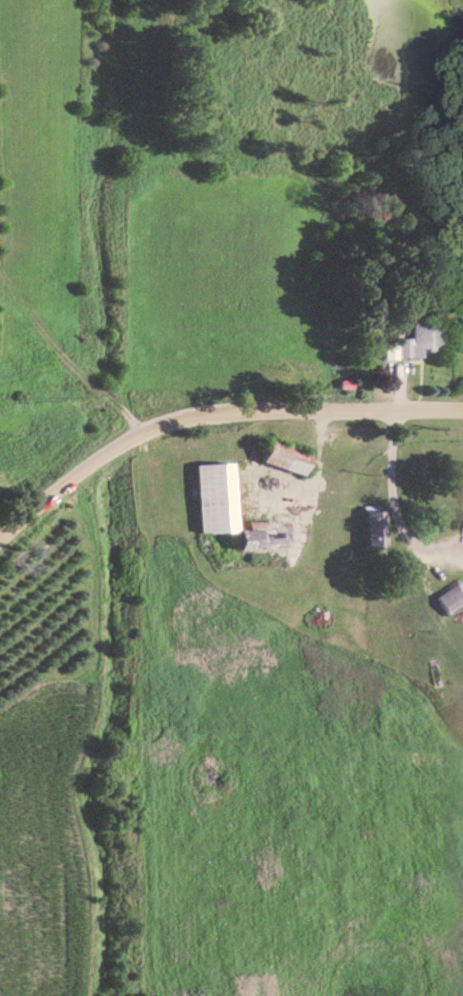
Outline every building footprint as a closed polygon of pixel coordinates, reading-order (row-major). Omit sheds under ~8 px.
[(431,320),(398,321),(399,339),(371,340),(372,358),(432,356),(431,320)] [(304,454),(253,441),(247,464),(298,477),(304,454)] [(189,534),(220,533),(221,552),(277,551),(277,543),(286,543),(285,523),(233,523),(233,531),(223,531),(222,464),(188,464),(189,534)] [(359,511),(359,550),(378,550),(378,511),(359,511)] [(462,604),(462,592),(456,580),(425,599),(438,620),(462,604)]
